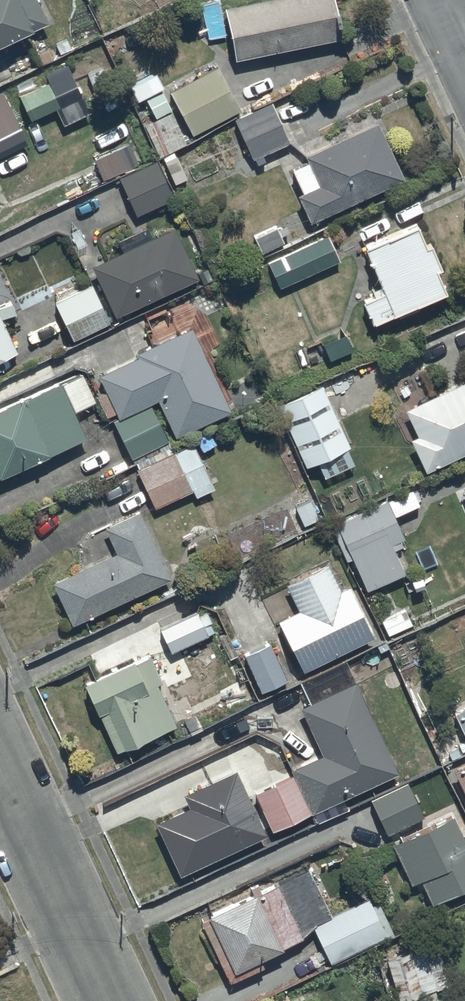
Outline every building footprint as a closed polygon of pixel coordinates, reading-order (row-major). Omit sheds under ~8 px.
[(23,32),(24,33),(48,21),(38,0),(0,0),(0,43),(23,32)] [(234,59),(340,37),(337,22),(339,21),(336,9),(334,10),(332,0),(251,0),(223,6),(234,59)] [(167,91),(191,134),(239,108),(215,64),(167,91)] [(48,79),(19,94),(31,119),(61,104),(48,79)] [(266,102),(251,110),(233,118),(251,158),(253,157),(256,164),(265,160),(261,153),(288,141),(270,101),(266,102)] [(170,111),(142,125),(157,156),(186,143),(170,111)] [(296,195),(309,222),(402,178),(375,121),(303,155),(305,160),(290,167),(301,192),(296,195)] [(156,161),(120,178),(137,215),(173,198),(156,161)] [(252,236),(260,252),(282,241),(279,235),(287,231),(284,224),(276,228),(275,225),(252,236)] [(360,301),(370,322),(394,311),(396,316),(412,310),(410,305),(446,290),(435,268),(441,266),(429,242),(424,244),(415,224),(362,249),(379,284),(369,289),(372,295),(360,301)] [(173,227),(92,266),(116,316),(197,277),(173,227)] [(267,260),(279,287),(337,262),(325,235),(267,260)] [(83,267),(49,284),(57,300),(55,301),(75,340),(111,322),(83,267)] [(17,352),(1,318),(16,311),(11,300),(0,306),(0,360),(17,352)] [(138,357),(99,374),(107,391),(96,395),(106,417),(116,412),(119,419),(114,422),(129,458),(167,441),(150,402),(156,400),(171,433),(227,409),(191,327),(136,351),(138,357)] [(321,343),(328,360),(330,359),(334,368),(345,363),(341,354),(352,350),(345,333),(321,343)] [(0,407),(0,478),(86,438),(73,411),(95,400),(81,370),(0,407)] [(424,471),(464,451),(464,379),(402,408),(415,435),(408,437),(424,471)] [(276,404),(304,467),(310,464),(313,470),(318,468),(322,477),(353,464),(346,448),(348,447),(321,384),(276,404)] [(192,442),(135,468),(153,507),(192,489),(195,496),(213,488),(192,442)] [(351,558),(365,590),(404,572),(393,549),(402,545),(399,539),(404,537),(386,499),(334,523),(335,525),(331,527),(346,561),(351,558)] [(115,551),(51,581),(71,624),(169,578),(137,510),(103,526),(115,551)] [(276,619),(301,670),(372,637),(347,585),(339,589),(327,563),(284,583),(297,610),(276,619)] [(196,611),(159,628),(177,669),(220,650),(212,632),(206,635),(196,611)] [(241,655),(259,692),(285,679),(268,642),(241,655)] [(147,654),(82,683),(113,752),(173,725),(155,684),(160,682),(147,654)] [(253,793),(271,830),(397,773),(353,681),(298,707),(321,754),(289,769),(292,774),(253,793)] [(464,739),(464,706),(453,712),(464,739)] [(464,797),(464,762),(452,768),(464,797)] [(187,805),(153,821),(178,874),(265,833),(234,767),(181,792),(187,805)] [(369,799),(386,834),(422,816),(406,782),(369,799)] [(409,884),(419,880),(430,904),(464,887),(464,843),(452,815),(390,844),(409,884)] [(314,923),(330,915),(307,867),(199,919),(229,981),(264,966),(260,959),(282,949),(281,947),(301,937),(311,927),(314,923)] [(314,923),(311,927),(329,964),(393,934),(377,902),(371,905),(367,897),(330,915),(314,923)] [(396,1000),(418,994),(420,1000),(427,1000),(436,998),(423,947),(415,949),(416,952),(410,954),(409,951),(385,957),(396,1000)]
